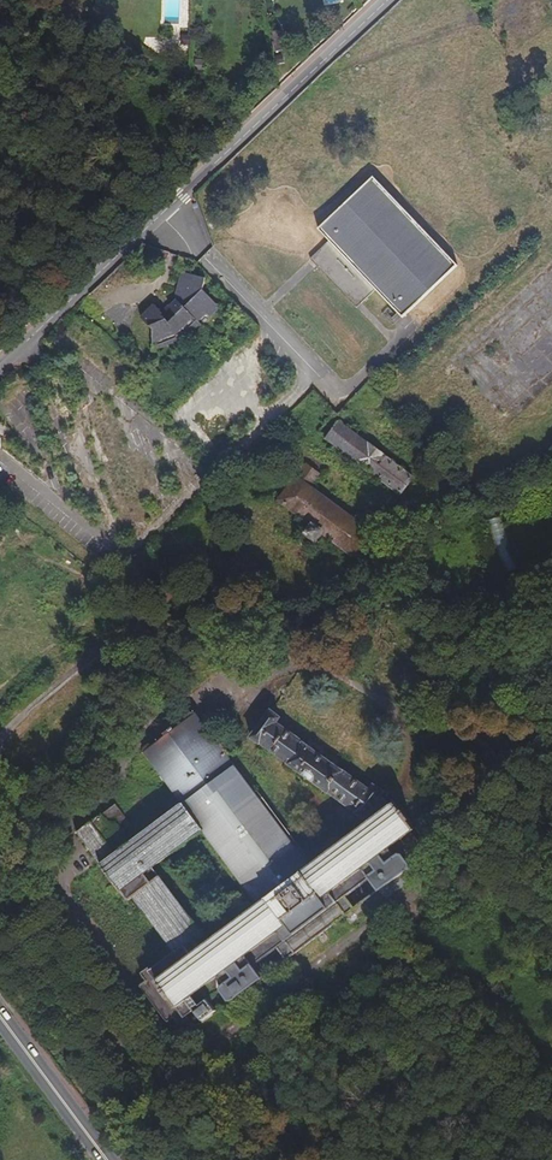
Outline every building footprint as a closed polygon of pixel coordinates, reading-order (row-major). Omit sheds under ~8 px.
[(459,266),(373,177),(318,229),(329,241),(310,259),(357,308),(376,290),(404,319),(459,266)] [(170,252),(151,246),(148,254),(167,260),(170,252)] [(190,260),(180,257),(177,266),(187,269),(190,260)] [(190,274),(182,272),(181,279),(189,281),(190,274)] [(203,290),(206,278),(190,274),(189,281),(181,279),(176,298),(177,300),(163,314),(154,305),(141,318),(150,326),(153,330),(154,351),(179,344),(178,342),(202,325),(199,322),(207,314),(210,318),(221,308),(203,290)] [(352,432),(338,422),(326,438),(340,448),(352,432)] [(372,447),(352,432),(340,448),(360,464),(372,447)] [(380,453),(372,447),(360,464),(368,470),(380,453)] [(413,478),(380,453),(368,470),(401,494),(413,478)] [(307,465),(292,455),(282,468),(297,479),(307,465)] [(360,526),(308,487),(319,474),(307,465),(297,479),(280,501),(311,523),(323,532),(355,555),(381,520),(370,512),(360,526)] [(489,521),(505,572),(516,569),(501,518),(489,521)] [(323,532),(311,523),(304,534),(316,543),(323,532)] [(224,717),(217,707),(200,719),(207,729),(224,717)] [(207,729),(200,719),(196,714),(144,753),(183,805),(126,847),(119,838),(120,834),(131,825),(116,805),(103,815),(102,814),(77,833),(102,865),(101,866),(120,892),(126,887),(175,953),(149,972),(146,968),(140,972),(147,982),(140,987),(168,1023),(175,1018),(180,1025),(190,1018),(196,1027),(217,1011),(208,1000),(222,990),(230,1002),(236,998),(242,1006),(260,993),(254,984),(263,978),(268,985),(299,962),(293,955),(379,892),(378,891),(379,890),(387,884),(411,867),(401,852),(416,841),(410,834),(415,830),(394,803),(390,807),(384,800),(389,795),(373,784),(369,790),(344,771),(343,772),(304,744),(305,743),(277,722),(280,718),(271,710),(251,737),(260,744),(261,744),(289,764),(289,765),(328,794),(329,793),(355,812),(355,813),(368,822),(344,841),(341,840),(338,839),(336,840),(333,841),(331,843),(330,845),(330,848),(330,851),(310,866),(235,765),(207,729)] [(387,884),(379,890),(387,900),(395,894),(387,884)]
